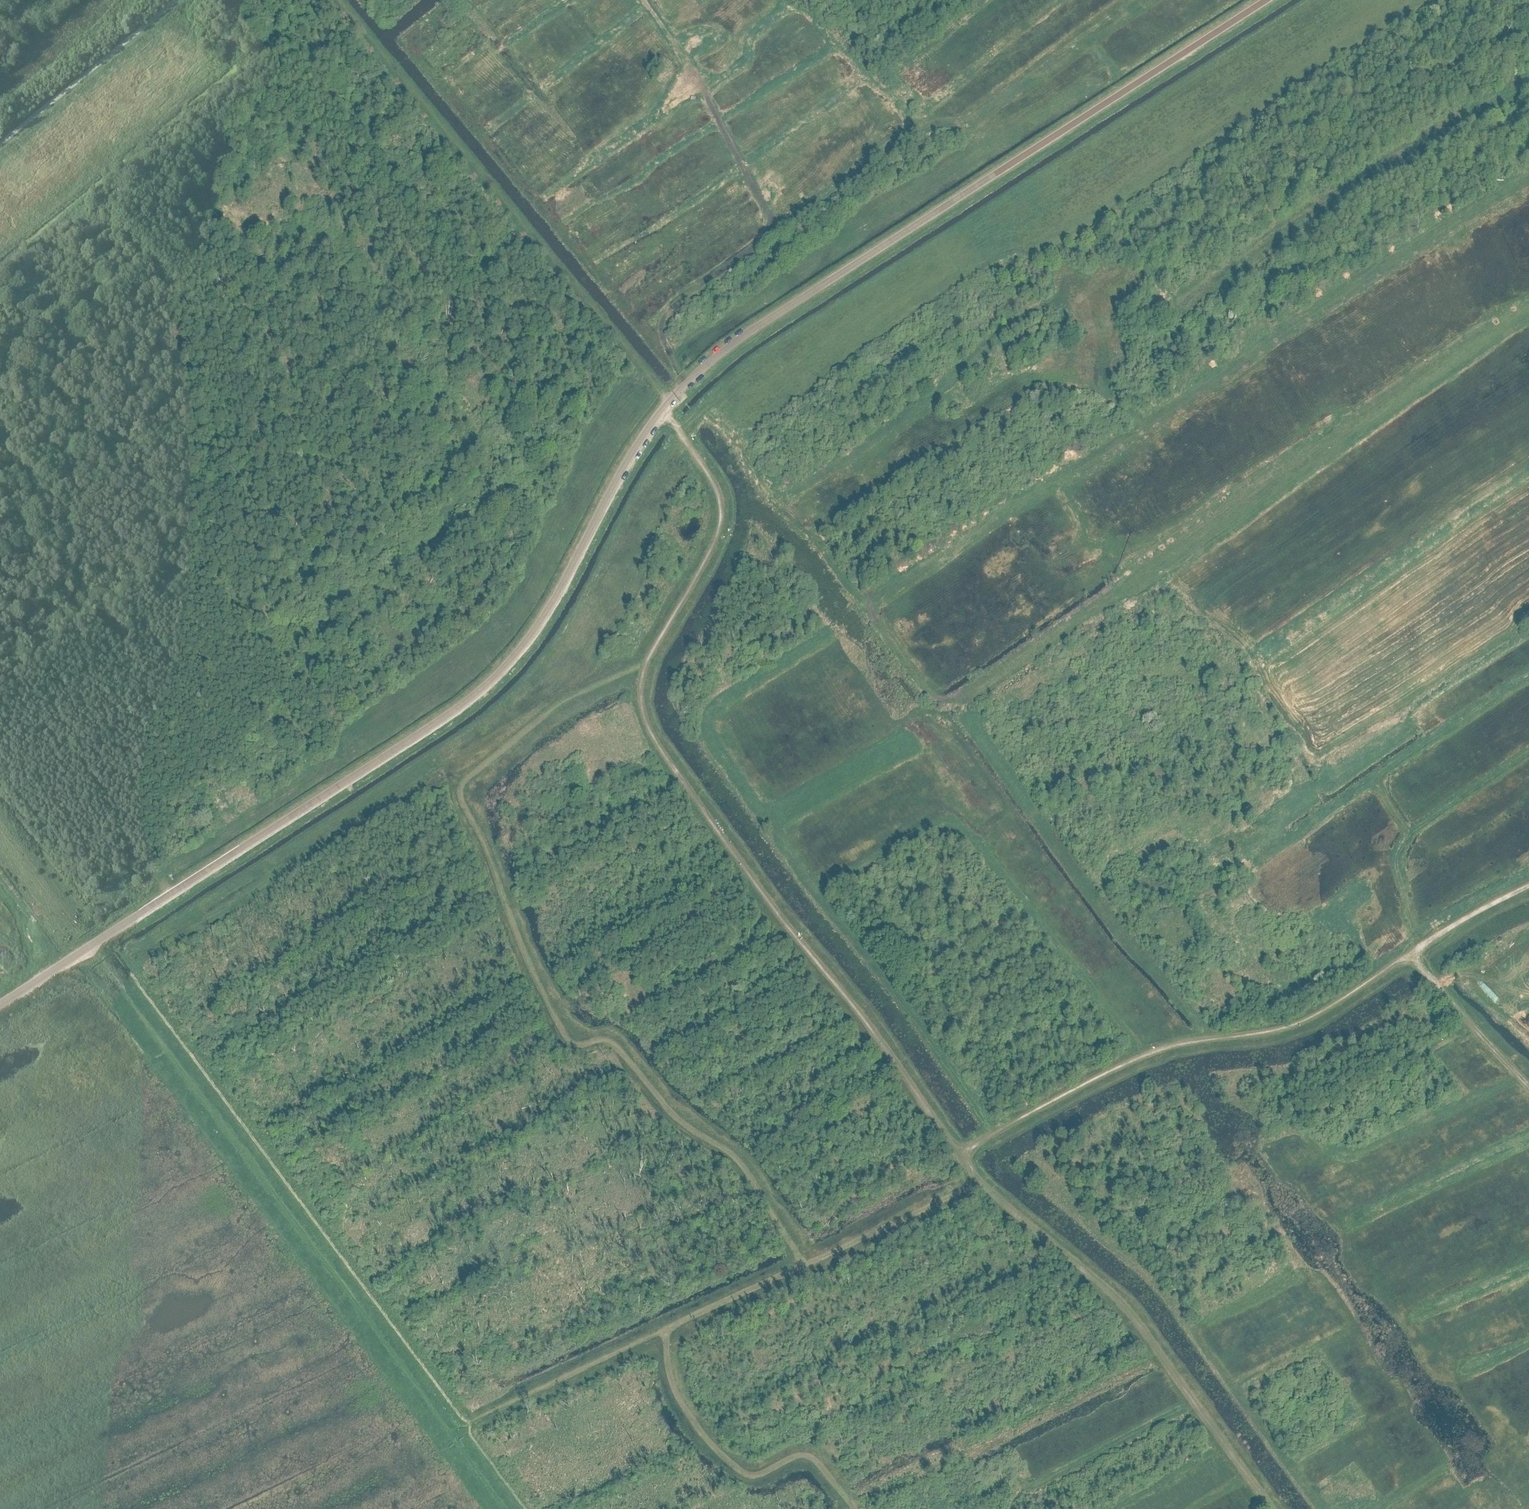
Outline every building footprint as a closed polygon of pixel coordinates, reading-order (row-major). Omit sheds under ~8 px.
[(63,932),(51,935),(53,941),(64,938),(63,932)]
